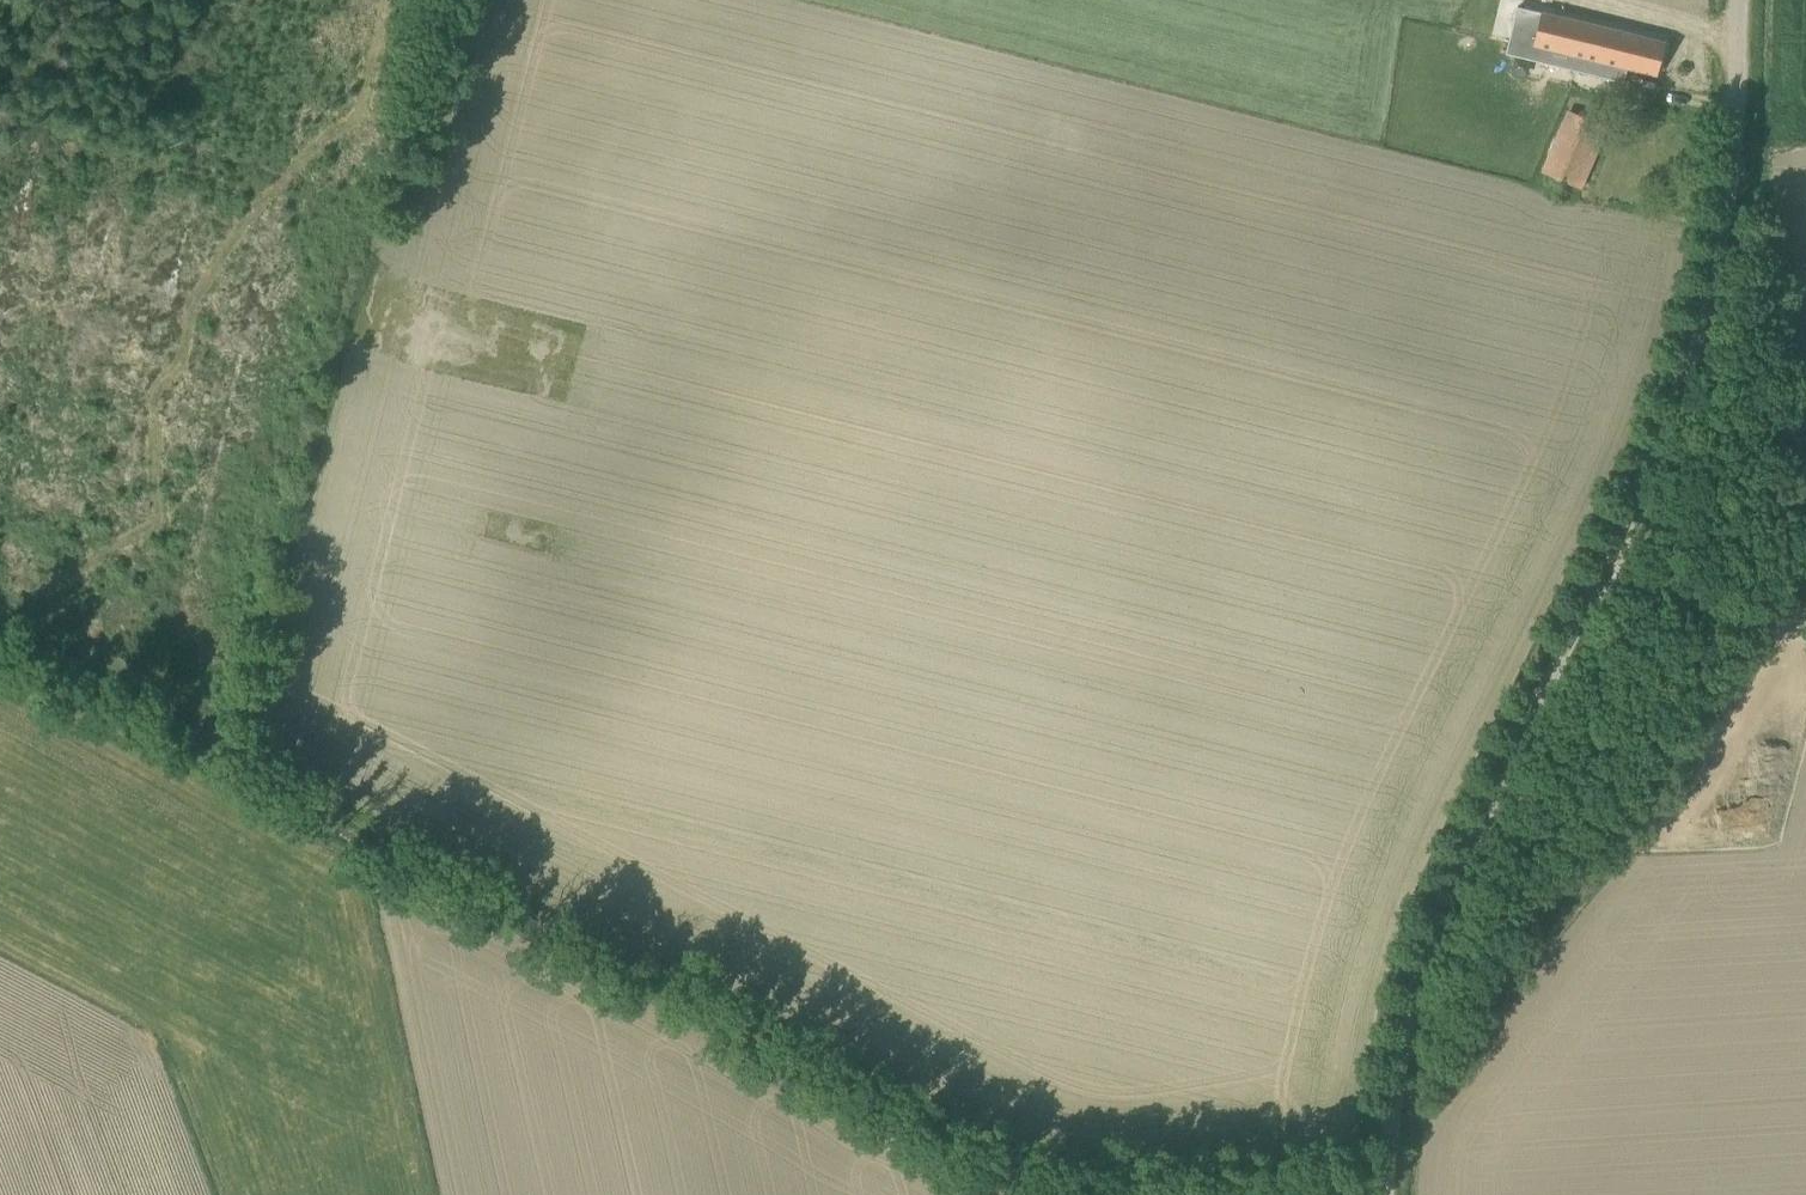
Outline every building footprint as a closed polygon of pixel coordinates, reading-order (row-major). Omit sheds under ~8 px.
[(1666,42),(1542,11),(1535,41),(1519,37),(1515,52),(1623,79),(1627,66),(1658,74),(1666,42)] [(1580,187),(1602,135),(1566,120),(1544,172),(1580,187)]
